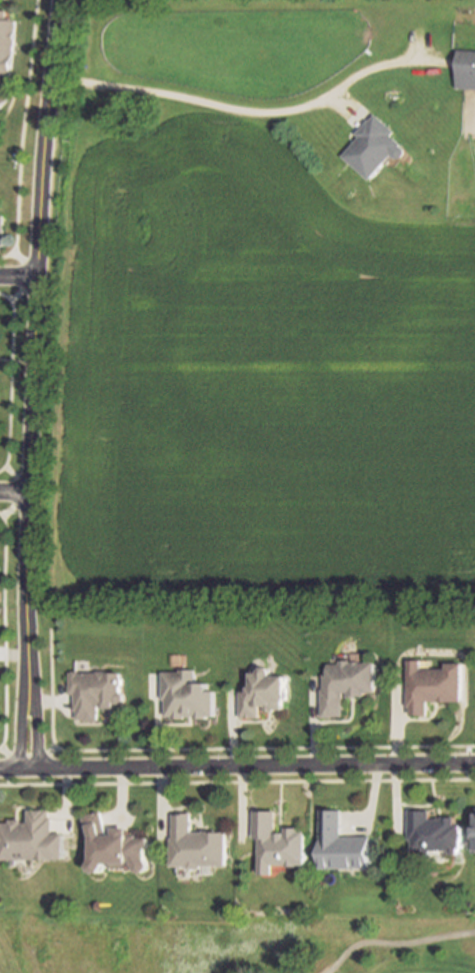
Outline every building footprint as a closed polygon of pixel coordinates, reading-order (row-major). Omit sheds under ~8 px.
[(1,72),(0,72),(0,8),(7,8),(6,15),(13,16),(12,17),(17,18),(11,73),(6,73),(6,74),(1,74),(1,72)] [(456,48),(474,49),(474,81),(455,80),(456,48)] [(8,99),(0,108),(0,92),(1,91),(4,94),(3,95),(8,99)] [(340,155),(358,134),(355,132),(366,118),(368,119),(373,113),(393,129),(390,134),(400,142),(399,145),(403,148),(404,151),(400,156),(395,156),(390,152),(369,178),(340,155)] [(354,658),(354,660),(379,660),(379,662),(379,690),(374,690),(374,693),(351,693),(351,690),(345,690),(345,715),(324,715),(324,688),(326,688),(326,673),(331,673),(331,662),(342,662),(342,660),(342,658),(354,658)] [(421,658),(421,667),(447,667),(447,661),(462,661),(462,667),(463,699),(428,699),(428,705),(428,713),(411,714),(411,705),(409,705),(409,699),(408,667),(408,658),(421,658)] [(262,708),(262,717),(242,717),(242,707),(242,705),(241,689),(255,689),(255,673),(255,669),(263,669),(263,666),(275,666),(275,669),(275,673),(290,673),(290,697),(286,697),(286,707),(276,707),(276,709),(266,709),(266,707),(262,707),(262,708)] [(197,669),(198,680),(211,679),(211,687),(217,687),(217,713),(209,714),(209,716),(196,716),(196,714),(187,714),(187,716),(173,717),(173,715),(167,715),(166,698),(166,697),(164,697),(163,671),(165,671),(168,670),(197,669)] [(118,670),(119,691),(124,691),(124,701),(119,701),(116,701),(116,706),(102,706),(102,710),(99,710),(99,716),(99,718),(86,718),(86,717),(78,717),(78,710),(76,710),(76,706),(75,702),(75,693),(70,693),(70,671),(118,670)] [(52,808),(52,820),(55,820),(55,832),(67,832),(67,857),(5,858),(5,846),(2,846),(2,821),(5,821),(13,821),(13,818),(25,818),(25,821),(31,821),(30,808),(52,808)] [(102,810),(108,832),(116,832),(116,826),(131,825),(131,832),(133,832),(133,833),(138,833),(138,836),(147,836),(147,856),(150,862),(150,865),(144,869),(139,868),(134,859),(133,859),(112,859),(105,869),(102,870),(95,866),(94,862),(97,858),(97,839),(90,841),(83,815),(102,810)] [(340,837),(370,836),(370,868),(370,869),(318,869),(318,868),(318,810),(340,810),(340,837)] [(274,811),(275,833),(284,832),(284,828),(299,828),(299,832),(305,832),(305,864),(273,865),(273,874),(259,874),(259,865),(258,839),(253,839),(252,812),(258,812),(274,811)] [(407,812),(408,854),(458,853),(457,819),(429,819),(429,812),(407,812)] [(187,814),(187,832),(223,832),(223,837),(223,865),(198,865),(198,870),(186,870),(186,865),(169,865),(168,837),(170,837),(170,814),(187,814)]
